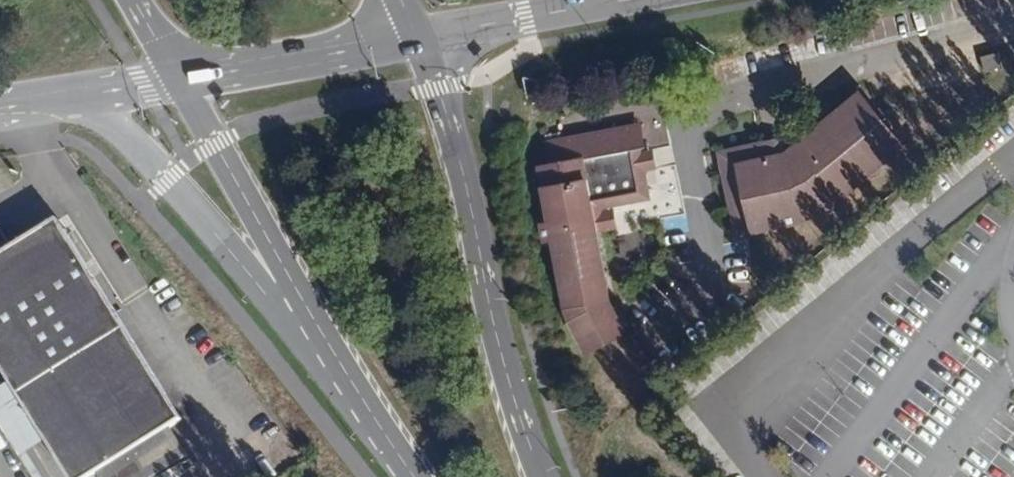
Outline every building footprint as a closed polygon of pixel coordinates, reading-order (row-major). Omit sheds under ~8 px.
[(1002,68),(997,53),(980,58),(985,73),(1002,68)] [(902,148),(859,95),(809,134),(812,145),(793,149),(795,158),(740,171),(754,231),(798,221),(831,205),(902,148)] [(641,146),(638,127),(549,145),(553,166),(539,169),(551,224),(542,225),(546,240),(554,239),(570,317),(588,350),(626,330),(608,299),(595,233),(605,232),(601,207),(612,205),(649,199),(644,173),(640,153),(631,155),(630,149),(641,146)] [(809,134),(736,153),(740,171),(795,158),(793,149),(812,145),(809,134)] [(658,170),(654,150),(640,153),(644,173),(658,170)] [(601,207),(605,232),(617,230),(612,205),(601,207)] [(664,228),(688,226),(687,215),(663,217),(664,228)] [(56,220),(14,246),(0,254),(0,367),(9,381),(44,437),(69,476),(91,476),(92,476),(95,475),(169,428),(182,421),(56,220)] [(0,228),(0,254),(14,246),(1,228),(0,228)] [(28,447),(44,437),(9,381),(0,386),(0,402),(28,447)] [(38,476),(47,476),(28,447),(0,402),(0,416),(38,476)] [(187,456),(169,428),(95,475),(96,476),(153,476),(187,456)]
